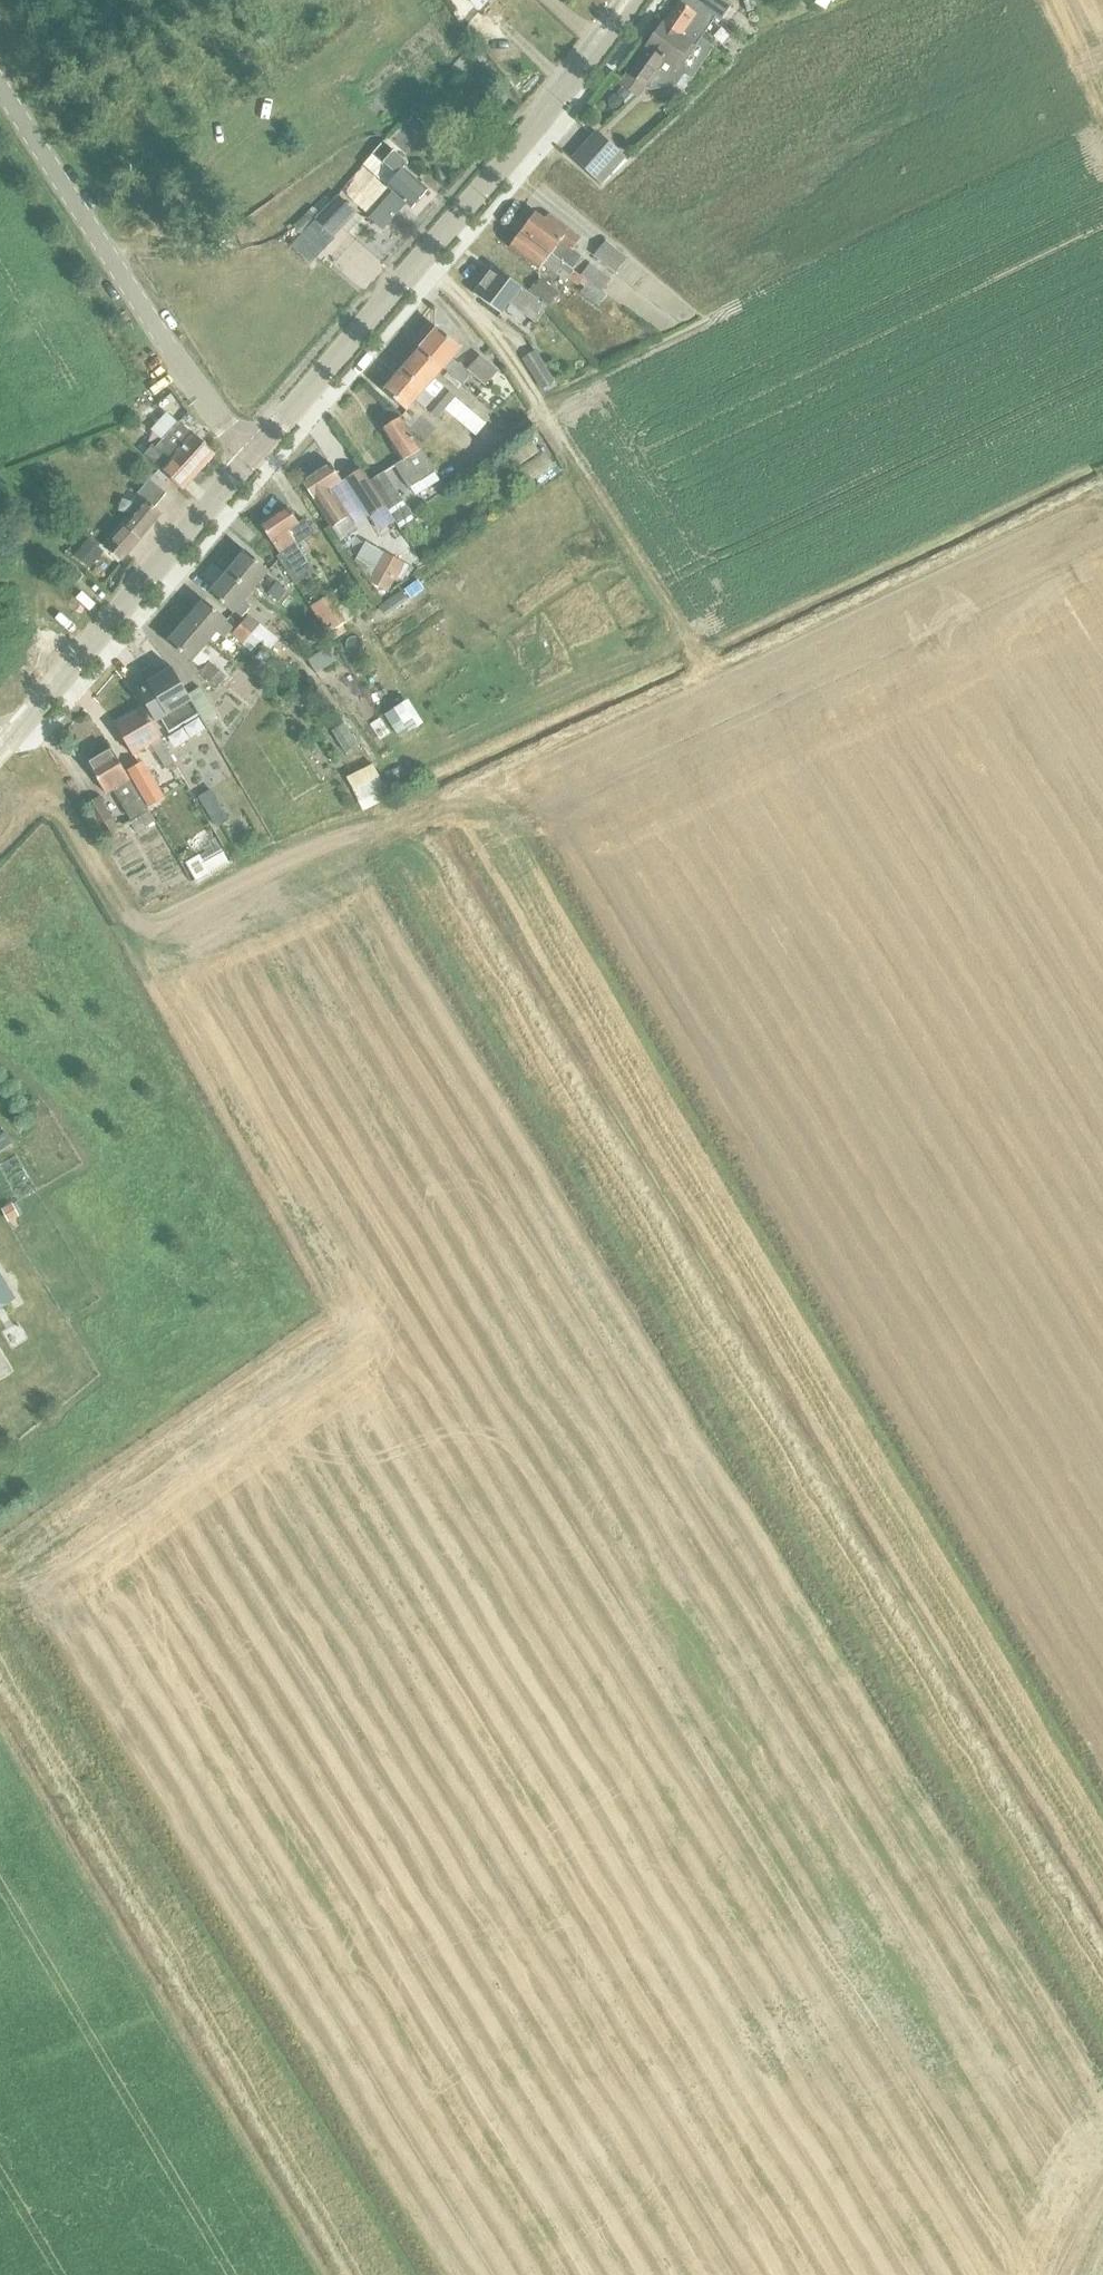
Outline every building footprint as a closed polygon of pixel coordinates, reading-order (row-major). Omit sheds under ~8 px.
[(467,2),(481,14),(484,10),(482,9),(486,4),(488,5),(493,0),(465,0),(467,2)] [(663,25),(691,45),(694,47),(700,39),(716,16),(721,20),(732,5),(726,0),(680,0),(663,25)] [(729,22),(750,41),(761,29),(739,10),(729,22)] [(663,25),(628,74),(651,89),(676,85),(684,74),(681,59),(691,45),(663,25)] [(398,131),(419,147),(438,122),(416,106),(398,131)] [(622,155),(597,132),(573,159),(598,181),(622,155)] [(384,142),(363,167),(375,177),(391,191),(369,218),(383,230),(405,204),(412,210),(429,191),(404,169),(408,164),(384,142)] [(324,251),(332,243),(336,239),(332,236),(355,213),(339,197),(308,229),(301,222),(293,230),(300,237),(291,246),(311,265),(324,251)] [(536,213),(522,232),(573,271),(573,272),(574,271),(583,259),(575,252),(582,243),(549,218),(547,222),(536,213)] [(573,271),(522,232),(509,248),(540,271),(543,266),(565,282),(568,279),(578,286),(580,284),(585,287),(580,293),(599,307),(607,297),(602,293),(581,277),(574,271),(573,272),(573,271)] [(594,257),(616,274),(626,261),(604,244),(594,257)] [(591,264),(581,277),(602,293),(612,279),(591,264)] [(510,306),(536,324),(548,307),(532,297),(493,269),(474,296),(502,317),(510,306)] [(532,291),(550,305),(558,294),(541,281),(532,291)] [(450,359),(459,349),(435,329),(419,349),(442,369),(462,386),(471,375),(485,386),(497,372),(479,357),(467,371),(459,364),(458,366),(450,359)] [(419,349),(402,370),(425,389),(436,399),(435,400),(445,409),(444,410),(477,437),(487,425),(454,398),(433,380),(442,369),(419,349)] [(523,361),(542,391),(553,384),(534,354),(523,361)] [(402,370),(384,391),(407,411),(425,389),(402,370)] [(435,400),(426,411),(436,420),(444,410),(445,409),(435,400)] [(395,466),(410,489),(436,472),(401,418),(382,430),(402,461),(395,466)] [(180,422),(156,447),(153,445),(145,455),(184,490),(216,454),(180,422)] [(350,516),(331,489),(342,481),(331,464),(303,482),(333,528),(342,542),(359,530),(350,516)] [(361,469),(345,480),(371,518),(387,508),(361,469)] [(370,481),(409,542),(423,533),(385,472),(370,481)] [(107,547),(123,560),(162,513),(155,507),(167,493),(150,479),(138,493),(147,500),(107,547)] [(316,573),(297,543),(312,533),(305,522),(299,526),(288,510),(261,527),(279,556),(277,557),(295,586),(316,573)] [(105,553),(89,540),(75,557),(91,570),(105,553)] [(366,541),(354,563),(367,584),(366,585),(378,603),(388,592),(390,593),(405,563),(366,541)] [(227,573),(251,593),(269,571),(245,551),(227,573)] [(68,579),(76,585),(84,576),(76,570),(68,579)] [(243,603),(251,593),(227,573),(209,595),(233,615),(234,613),(241,619),(250,609),(243,603)] [(268,594),(279,603),(288,593),(277,584),(268,594)] [(395,610),(415,597),(408,586),(388,599),(395,610)] [(347,632),(344,626),(346,625),(329,596),(311,607),(332,642),(347,632)] [(204,601),(186,622),(209,642),(217,633),(224,639),(233,629),(226,623),(227,621),(204,601)] [(248,617),(240,627),(258,642),(270,652),(278,642),(248,617)] [(186,622),(168,644),(191,664),(209,642),(186,622)] [(258,642),(240,627),(232,636),(250,651),(258,642)] [(314,657),(308,661),(317,675),(323,671),(337,662),(332,654),(329,648),(314,657)] [(228,677),(211,662),(202,672),(220,687),(228,677)] [(199,715),(187,695),(188,694),(173,668),(148,682),(149,684),(138,690),(157,723),(162,720),(169,733),(199,715)] [(200,687),(188,694),(187,695),(199,715),(209,731),(210,730),(205,723),(217,716),(200,687)] [(385,715),(400,739),(424,724),(409,700),(385,715)] [(152,746),(166,771),(175,766),(144,711),(116,726),(133,757),(152,746)] [(131,824),(137,833),(155,823),(149,813),(113,750),(89,765),(107,796),(117,790),(135,822),(131,824)] [(144,761),(129,770),(150,807),(165,798),(144,761)] [(347,779),(364,812),(391,798),(374,765),(347,779)] [(87,807),(106,840),(120,832),(101,799),(87,807)] [(221,804),(209,812),(218,827),(230,820),(221,804)] [(186,863),(195,880),(229,863),(220,846),(186,863)] [(13,1144),(8,1129),(0,1132),(0,1148),(13,1144)] [(19,1298),(0,1267),(0,1309),(19,1298)]
